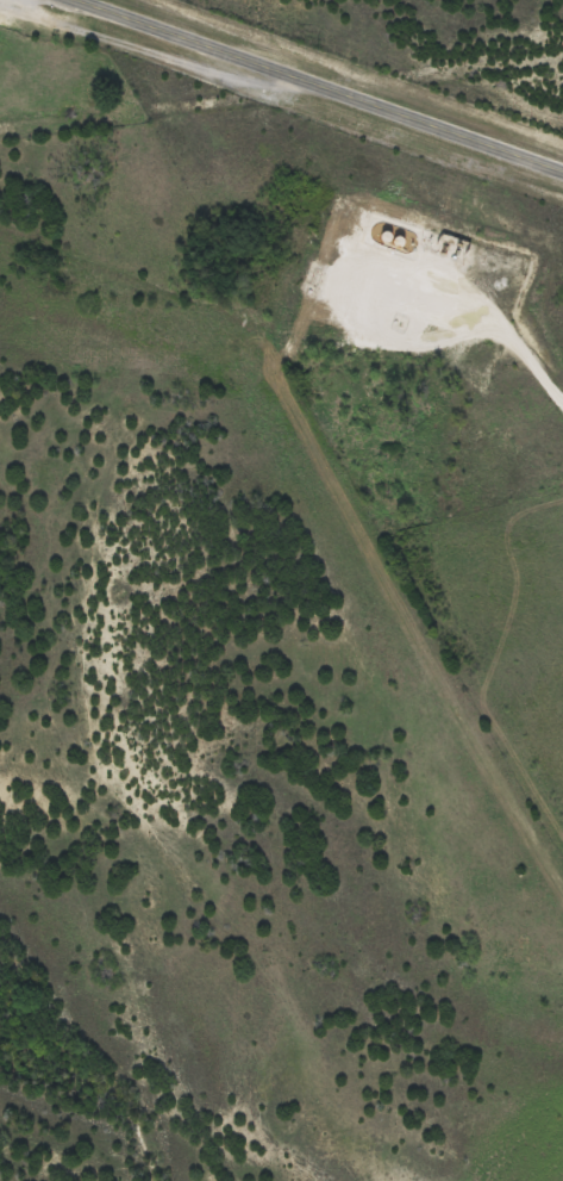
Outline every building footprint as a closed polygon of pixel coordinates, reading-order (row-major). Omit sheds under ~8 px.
[(468,242),(464,251),(443,245),(446,235),(468,242)]
